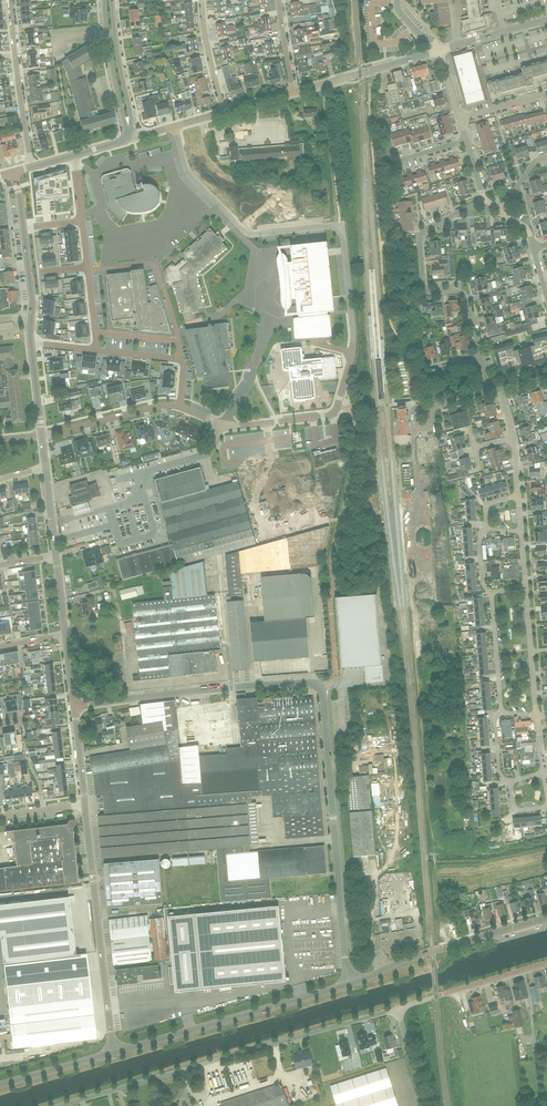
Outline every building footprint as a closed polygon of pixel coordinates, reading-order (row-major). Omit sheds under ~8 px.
[(180,1),(176,2),(176,5),(180,5),(180,4),(181,4),(181,11),(185,10),(192,10),(192,3),(187,3),(186,0),(180,1)] [(438,26),(440,26),(451,25),(448,2),(448,0),(421,0),(422,5),(434,4),(435,12),(430,13),(430,12),(430,15),(431,20),(434,24),(436,26),(438,26)] [(468,15),(461,17),(462,21),(465,34),(470,33),(470,32),(475,30),(475,31),(487,28),(487,27),(489,26),(492,21),(491,16),(489,15),(481,17),(481,15),(482,15),(481,10),(480,10),(479,5),(480,4),(480,0),(466,0),(468,15)] [(307,5),(303,6),(303,4),(299,5),(299,2),(291,3),(292,10),(308,8),(307,5)] [(308,8),(292,10),(293,17),(301,16),(309,15),(309,14),(322,13),(321,11),(324,11),(323,6),(308,8)] [(77,14),(77,16),(77,17),(76,17),(75,22),(80,22),(87,22),(86,13),(88,13),(88,9),(83,10),(82,7),(79,7),(70,8),(70,14),(77,14)] [(131,19),(139,18),(139,14),(142,14),(142,10),(138,11),(138,10),(130,11),(131,19)] [(182,14),(182,15),(173,16),(174,18),(176,18),(193,16),(192,10),(185,10),(186,14),(182,14)] [(39,18),(39,17),(22,18),(23,25),(30,24),(30,21),(36,20),(36,21),(35,21),(36,26),(44,25),(43,20),(40,21),(40,18),(39,18)] [(254,27),(270,24),(269,17),(261,19),(261,21),(258,22),(258,23),(254,24),(254,27)] [(139,18),(131,19),(132,27),(140,26),(140,25),(145,25),(145,21),(140,22),(139,18)] [(233,25),(229,26),(228,26),(225,26),(225,23),(216,24),(218,31),(234,28),(233,25)] [(272,31),(270,24),(254,27),(249,28),(250,31),(252,30),(255,30),(259,29),(260,31),(260,33),(272,31)] [(227,36),(227,32),(234,31),(234,28),(218,31),(219,38),(227,36)] [(296,37),(304,36),(307,36),(307,32),(307,29),(294,30),(296,37)] [(134,46),(142,45),(141,40),(144,40),(143,36),(147,36),(146,32),(139,33),(140,38),(133,39),(134,46)] [(35,38),(26,39),(27,46),(35,45),(35,41),(38,41),(43,41),(43,38),(44,38),(44,34),(37,35),(38,38),(35,38)] [(304,36),(296,37),(297,44),(305,43),(304,36)] [(188,39),(189,46),(197,44),(196,37),(189,39),(188,39)] [(262,47),(257,48),(255,48),(254,49),(254,52),(263,50),(266,50),(274,48),(273,42),(265,43),(265,45),(262,46),(262,47)] [(82,121),(80,122),(83,132),(87,131),(88,132),(92,131),(92,130),(117,123),(114,112),(98,116),(97,112),(95,111),(86,78),(83,78),(80,65),(96,55),(94,53),(95,52),(95,51),(95,52),(92,46),(90,47),(89,44),(66,57),(67,58),(61,62),(66,72),(70,82),(69,83),(71,88),(69,89),(71,96),(73,95),(79,116),(80,115),(82,121)] [(197,44),(189,46),(190,53),(198,51),(197,44)] [(146,47),(142,48),(142,45),(134,46),(136,56),(143,55),(143,51),(146,51),(146,47)] [(231,52),(234,52),(233,52),(238,50),(238,48),(233,49),(233,48),(233,47),(229,48),(229,46),(221,48),(222,54),(231,52)] [(299,59),(312,57),(310,47),(300,49),(300,52),(298,53),(298,55),(297,55),(298,58),(299,58),(299,59)] [(274,48),(266,50),(267,57),(276,55),(274,48)] [(473,49),(451,55),(465,108),(487,102),(473,49)] [(231,52),(222,54),(224,61),(232,59),(231,52)] [(322,56),(315,57),(311,58),(313,70),(315,70),(315,71),(319,70),(320,73),(326,71),(325,66),(325,64),(324,64),(324,63),(322,64),(321,60),(323,59),(322,56)] [(147,58),(148,62),(143,64),(142,62),(134,64),(137,73),(144,71),(144,68),(149,67),(154,66),(152,57),(147,58)] [(190,67),(201,65),(200,58),(191,60),(191,62),(189,63),(190,67)] [(37,63),(40,63),(45,62),(45,59),(40,60),(37,60),(29,61),(29,68),(38,67),(37,63)] [(175,71),(182,69),(180,60),(173,62),(175,71)] [(521,68),(523,74),(516,76),(509,78),(502,79),(492,82),(492,81),(487,82),(492,102),(507,98),(514,96),(521,94),(528,92),(535,90),(542,88),(541,84),(546,82),(546,61),(543,62),(536,64),(528,66),(521,68)] [(275,84),(275,83),(280,82),(278,76),(283,74),(279,62),(272,64),(273,69),(271,69),(273,77),(270,78),(272,84),(273,85),(275,84)] [(252,73),(258,72),(257,64),(251,66),(250,63),(244,64),(246,75),(252,74),(252,73)] [(310,71),(309,71),(308,64),(298,65),(300,77),(310,75),(310,74),(311,74),(310,71)] [(425,79),(429,78),(428,75),(429,74),(426,64),(421,65),(423,76),(424,76),(425,79)] [(201,65),(190,67),(191,72),(193,71),(194,74),(203,72),(201,65)] [(240,82),(237,83),(236,77),(232,78),(229,66),(222,68),(229,93),(232,92),(233,95),(243,93),(240,82)] [(419,77),(416,67),(411,68),(414,78),(415,78),(416,82),(419,81),(418,77),(419,77)] [(55,68),(48,69),(49,75),(51,75),(51,79),(57,79),(55,68)] [(178,80),(185,78),(182,69),(175,71),(178,80)] [(404,79),(403,74),(404,73),(403,71),(402,72),(402,71),(398,72),(400,81),(401,81),(403,87),(405,93),(404,93),(407,101),(409,100),(407,92),(406,88),(411,87),(408,78),(404,79)] [(404,97),(403,97),(403,94),(400,95),(398,89),(403,87),(401,81),(400,81),(398,72),(392,73),(395,83),(396,82),(396,83),(387,86),(389,91),(385,92),(389,106),(393,104),(392,104),(405,101),(404,97)] [(246,88),(259,85),(257,76),(244,79),(246,88)] [(152,85),(149,86),(147,77),(141,78),(142,82),(139,83),(140,92),(148,90),(149,90),(149,91),(153,90),(152,85)] [(196,87),(206,85),(204,78),(198,80),(197,77),(191,78),(192,82),(194,81),(196,87)] [(4,82),(4,79),(0,79),(0,83),(2,82),(2,86),(0,86),(0,89),(3,89),(10,88),(9,81),(4,82)] [(428,94),(439,91),(437,81),(425,84),(428,94)] [(417,91),(421,90),(419,83),(412,85),(413,92),(417,91)] [(206,85),(196,87),(197,93),(195,94),(196,97),(202,96),(201,92),(208,91),(206,85)] [(38,95),(37,91),(41,91),(41,90),(48,89),(47,87),(30,89),(31,96),(38,95)] [(186,92),(181,94),(185,110),(186,110),(187,112),(190,111),(190,109),(192,108),(190,101),(189,101),(188,100),(189,100),(188,98),(192,97),(190,91),(185,92),(186,92)] [(435,97),(434,93),(409,100),(407,101),(401,103),(403,110),(410,108),(411,111),(426,106),(425,102),(430,101),(431,105),(433,106),(434,107),(435,107),(442,105),(443,105),(444,105),(445,104),(445,103),(445,102),(444,101),(442,95),(435,97)] [(181,94),(182,99),(180,100),(180,101),(180,104),(175,105),(177,112),(185,110),(181,94)] [(157,95),(138,100),(139,105),(143,104),(146,114),(142,115),(144,120),(157,117),(154,106),(156,106),(157,106),(160,105),(157,95)] [(202,96),(196,97),(197,101),(199,100),(201,106),(211,103),(209,97),(203,99),(202,96)] [(157,106),(160,116),(170,113),(167,103),(160,105),(157,106)] [(50,111),(50,106),(49,104),(38,106),(39,109),(33,110),(34,118),(46,116),(45,112),(50,111)] [(317,115),(317,110),(304,111),(304,118),(314,117),(314,119),(313,119),(314,129),(320,128),(319,119),(317,119),(317,115)] [(438,125),(450,121),(448,115),(439,118),(438,114),(431,116),(433,120),(436,119),(438,125)] [(15,124),(14,116),(8,117),(8,118),(0,119),(0,121),(1,126),(4,126),(3,123),(8,122),(8,125),(15,124)] [(49,128),(52,127),(50,121),(56,120),(55,118),(47,120),(49,128)] [(450,121),(438,125),(439,130),(451,127),(450,121)] [(478,131),(490,127),(488,121),(476,125),(478,131)] [(59,125),(53,127),(55,133),(53,133),(56,143),(63,141),(62,136),(63,136),(61,131),(60,131),(60,129),(59,125)] [(421,128),(425,140),(431,138),(427,126),(421,128)] [(451,127),(439,130),(441,136),(438,137),(439,141),(445,139),(444,135),(453,133),(451,127)] [(490,127),(478,131),(479,137),(492,133),(490,127)] [(415,129),(419,141),(425,140),(421,128),(415,129)] [(410,131),(409,129),(403,131),(407,143),(412,141),(413,141),(410,131)] [(419,141),(415,129),(410,131),(413,141),(412,141),(413,143),(419,141)] [(407,143),(403,131),(398,132),(401,144),(407,143)] [(1,146),(4,157),(11,156),(10,153),(18,151),(17,145),(16,145),(15,142),(13,132),(1,135),(4,145),(1,146)] [(401,144),(398,132),(392,134),(395,146),(401,144)] [(42,149),(48,147),(44,133),(38,134),(39,138),(41,138),(42,140),(39,141),(42,149)] [(492,133),(479,137),(481,142),(493,139),(492,133)] [(529,139),(528,139),(527,135),(518,138),(519,140),(522,139),(526,140),(528,147),(531,146),(529,139)] [(493,139),(481,142),(483,148),(495,144),(493,139)] [(227,150),(228,157),(220,157),(220,161),(231,161),(239,161),(239,159),(242,159),(242,160),(300,156),(300,155),(304,155),(303,144),(299,145),(299,140),(290,141),(290,143),(287,143),(288,145),(251,148),(251,146),(248,146),(248,148),(243,149),(238,150),(238,147),(230,147),(230,150),(227,150)] [(544,151),(541,142),(535,143),(538,153),(544,151)] [(523,157),(521,147),(515,149),(513,143),(510,144),(512,152),(515,151),(518,158),(523,157)] [(495,144),(483,148),(485,154),(497,150),(495,144)] [(523,157),(529,155),(527,146),(521,147),(523,157)] [(454,168),(459,167),(457,159),(454,160),(453,156),(451,157),(454,168)] [(450,170),(447,162),(445,163),(444,159),(442,160),(445,171),(450,170)] [(504,163),(495,165),(500,179),(505,178),(503,170),(506,169),(509,168),(507,161),(503,162),(504,163)] [(495,165),(486,168),(488,174),(492,173),(494,182),(495,183),(497,182),(498,181),(497,180),(500,179),(495,165)] [(66,168),(33,178),(36,200),(69,197),(66,168)] [(126,169),(120,171),(121,174),(116,176),(117,178),(110,180),(109,174),(105,175),(104,175),(104,176),(104,175),(103,175),(104,176),(103,177),(102,178),(102,179),(102,180),(103,184),(104,184),(109,202),(110,207),(112,211),(115,215),(117,218),(121,220),(124,221),(126,217),(125,216),(127,211),(128,212),(131,213),(136,213),(139,213),(141,213),(146,212),(151,211),(155,209),(157,207),(159,203),(160,199),(160,196),(159,192),(158,191),(157,189),(156,188),(154,186),(152,185),(148,185),(146,185),(143,186),(143,184),(137,186),(137,188),(135,188),(131,173),(131,172),(130,171),(130,170),(129,169),(127,169),(126,169)] [(421,170),(419,170),(422,181),(427,180),(425,172),(422,173),(421,170)] [(412,172),(409,173),(413,184),(417,183),(415,175),(413,176),(412,172)] [(408,186),(405,178),(403,179),(402,175),(399,176),(403,187),(408,186)] [(459,190),(469,187),(467,180),(462,181),(461,178),(453,180),(454,184),(457,183),(459,190)] [(531,188),(542,186),(540,179),(530,182),(531,188)] [(542,186),(531,188),(533,194),(544,191),(542,186)] [(457,195),(458,195),(459,201),(467,198),(466,195),(471,194),(469,187),(459,190),(455,191),(456,195),(457,195)] [(442,205),(448,204),(445,192),(439,193),(442,205)] [(433,195),(437,207),(442,205),(439,193),(433,195)] [(437,207),(433,195),(427,197),(431,209),(437,207)] [(431,209),(427,197),(422,199),(422,201),(425,211),(431,209)] [(533,203),(535,210),(545,207),(544,201),(533,203)] [(545,207),(535,210),(536,215),(546,212),(545,207)] [(454,226),(455,237),(455,238),(451,238),(452,245),(456,245),(455,240),(458,240),(459,241),(462,241),(461,236),(460,225),(454,226)] [(471,235),(471,241),(476,240),(476,241),(477,242),(481,242),(481,239),(480,225),(475,226),(475,234),(471,235)] [(500,238),(500,236),(499,225),(494,226),(495,234),(491,234),(492,241),(495,241),(494,239),(500,238)] [(11,258),(8,229),(4,230),(4,229),(0,230),(0,259),(11,258)] [(164,275),(165,278),(167,286),(173,284),(181,314),(183,313),(185,321),(195,319),(193,314),(199,312),(198,309),(205,307),(197,277),(196,275),(227,248),(222,242),(224,240),(220,236),(222,234),(218,231),(215,234),(211,229),(182,255),(185,258),(175,267),(172,263),(167,268),(165,270),(164,273),(164,275)] [(52,232),(46,233),(47,244),(53,243),(54,249),(58,248),(56,236),(53,236),(52,232)] [(41,244),(47,244),(46,233),(39,233),(40,238),(36,238),(38,251),(42,250),(41,244)] [(440,242),(445,241),(444,237),(438,238),(438,241),(430,242),(431,249),(441,248),(440,242)] [(328,312),(332,312),(334,312),(327,243),(290,247),(291,251),(292,263),(288,263),(287,260),(286,257),(284,255),(281,253),(280,254),(280,253),(278,257),(277,260),(277,264),(278,267),(278,270),(279,273),(279,277),(280,282),(280,286),(281,291),(281,296),(281,301),(282,305),(283,308),(286,311),(287,311),(289,309),(291,306),(292,303),(292,300),(296,299),(297,311),(297,315),(298,315),(298,318),(295,319),(294,319),(294,320),(295,338),(295,339),(296,339),(330,338),(331,337),(332,336),(330,317),(329,315),(328,315),(328,312)] [(511,244),(505,246),(502,247),(504,256),(521,251),(521,249),(519,250),(517,246),(512,247),(511,244)] [(54,254),(48,255),(50,266),(56,265),(56,261),(59,261),(58,248),(54,249),(54,254)] [(441,248),(431,249),(432,256),(441,255),(441,248)] [(43,267),(50,266),(48,255),(43,256),(42,250),(38,251),(39,263),(43,263),(43,267)] [(509,261),(510,264),(516,262),(515,259),(521,257),(520,254),(522,253),(521,251),(504,256),(505,258),(507,258),(508,261),(509,261)] [(439,266),(432,267),(433,279),(438,278),(437,275),(440,275),(440,277),(445,277),(444,274),(444,266),(447,266),(447,264),(447,261),(439,262),(439,266)] [(512,270),(514,269),(515,275),(514,275),(514,276),(515,275),(527,272),(526,270),(524,270),(523,266),(518,268),(517,265),(511,267),(512,270)] [(4,273),(0,273),(0,280),(1,279),(3,279),(3,282),(5,282),(5,285),(14,283),(13,271),(4,273)] [(107,275),(113,327),(132,329),(132,328),(136,327),(141,327),(141,330),(171,334),(163,308),(163,309),(162,302),(157,285),(149,287),(151,302),(147,303),(143,271),(107,275)] [(476,286),(487,283),(486,280),(490,279),(490,276),(492,275),(491,272),(489,272),(481,274),(482,278),(475,279),(476,286)] [(512,279),(514,285),(521,283),(520,280),(527,278),(526,274),(528,274),(527,272),(515,275),(514,276),(514,278),(512,279)] [(63,292),(62,280),(58,280),(57,276),(51,277),(52,288),(58,287),(59,293),(63,292)] [(43,295),(47,294),(47,288),(52,288),(51,277),(45,277),(45,282),(42,282),(43,295)] [(77,281),(77,277),(64,279),(65,283),(70,282),(71,288),(82,287),(81,280),(77,281)] [(486,294),(489,293),(494,292),(491,282),(487,283),(476,286),(478,292),(485,290),(486,294)] [(522,294),(532,291),(531,286),(524,287),(523,284),(517,286),(518,289),(519,289),(520,291),(521,291),(522,294)] [(79,294),(83,293),(82,287),(71,288),(72,294),(66,295),(67,299),(79,297),(79,294)] [(4,310),(4,308),(9,307),(8,302),(16,301),(15,291),(9,291),(9,288),(0,289),(0,310),(4,310)] [(494,292),(489,293),(490,297),(480,300),(481,306),(491,303),(494,302),(493,297),(500,295),(499,291),(494,292)] [(524,300),(530,298),(534,297),(532,291),(522,294),(523,297),(520,298),(521,301),(513,303),(514,306),(514,307),(525,304),(524,300)] [(51,301),(44,300),(44,307),(55,308),(56,302),(57,302),(58,298),(51,298),(51,301)] [(85,308),(84,302),(80,302),(79,299),(67,300),(67,305),(73,304),(74,310),(85,308)] [(448,302),(448,305),(445,305),(446,318),(454,317),(453,312),(458,312),(457,301),(448,302)] [(435,316),(443,315),(443,306),(437,307),(435,305),(435,302),(423,303),(424,312),(427,312),(427,313),(428,313),(428,312),(430,312),(435,316)] [(491,303),(481,306),(483,312),(490,310),(491,314),(497,312),(501,311),(499,304),(491,306),(491,303)] [(515,309),(518,308),(522,308),(524,315),(538,311),(536,305),(527,308),(525,304),(514,307),(515,309)] [(50,317),(58,318),(58,315),(55,314),(55,308),(44,307),(43,313),(50,314),(50,317)] [(69,316),(69,320),(82,319),(81,315),(85,315),(85,308),(74,310),(74,316),(69,316)] [(529,320),(539,317),(538,311),(524,315),(526,323),(521,324),(522,327),(531,325),(529,320)] [(497,312),(491,314),(490,314),(491,317),(484,319),(486,326),(496,323),(496,324),(501,322),(499,317),(498,318),(497,312)] [(44,321),(44,328),(57,329),(55,329),(56,323),(59,323),(59,320),(51,319),(51,322),(46,321),(44,321)] [(70,326),(75,326),(76,331),(87,330),(86,324),(82,324),(82,320),(69,322),(70,326)] [(194,334),(188,336),(199,375),(203,374),(203,376),(205,390),(229,387),(227,371),(233,371),(230,349),(228,349),(228,347),(230,347),(227,323),(213,324),(213,327),(212,327),(211,324),(208,324),(209,328),(193,330),(194,334)] [(486,326),(488,333),(494,331),(495,335),(502,333),(500,327),(497,328),(496,324),(496,323),(486,326)] [(452,336),(451,329),(457,328),(456,324),(448,326),(448,330),(450,338),(451,338),(453,347),(457,346),(457,345),(460,344),(462,351),(471,348),(467,335),(466,335),(465,332),(454,335),(455,336),(452,336)] [(56,335),(57,329),(44,328),(43,334),(50,335),(49,340),(61,341),(62,336),(59,336),(59,335),(56,335)] [(84,337),(88,336),(87,330),(76,331),(77,337),(71,338),(72,342),(84,341),(84,337)] [(546,363),(546,360),(546,358),(546,334),(532,338),(533,343),(534,343),(535,346),(532,346),(527,347),(528,349),(521,351),(521,348),(516,350),(514,351),(513,349),(514,349),(512,343),(493,348),(494,354),(495,354),(496,356),(495,356),(496,361),(497,361),(498,366),(499,372),(508,369),(508,368),(509,368),(510,372),(516,371),(515,370),(521,369),(526,368),(525,366),(531,364),(532,367),(537,365),(542,363),(542,364),(546,363)] [(439,345),(440,347),(437,348),(438,353),(441,353),(442,356),(450,354),(449,351),(453,350),(450,338),(443,340),(444,343),(445,344),(439,345)] [(434,349),(437,348),(435,341),(431,342),(432,346),(425,348),(428,360),(436,357),(434,349)] [(6,418),(6,421),(12,420),(12,423),(24,422),(18,370),(14,370),(13,359),(15,358),(13,346),(0,348),(0,381),(1,386),(0,386),(0,408),(10,407),(12,417),(6,418)] [(282,350),(281,351),(281,352),(283,369),(283,370),(284,370),(284,371),(285,371),(291,371),(294,399),(294,400),(295,400),(296,401),(314,399),(314,398),(315,398),(315,397),(315,396),(313,377),(318,377),(318,378),(319,379),(320,379),(335,377),(336,377),(336,376),(335,359),(334,359),(334,358),(334,357),(333,357),(332,357),(303,360),(302,350),(302,349),(301,349),(301,348),(300,348),(299,348),(283,350),(282,350)] [(76,362),(75,371),(82,371),(82,370),(88,370),(90,357),(83,356),(83,362),(76,362)] [(56,358),(57,361),(51,362),(52,371),(62,370),(62,364),(67,364),(66,357),(56,358)] [(90,357),(88,370),(95,371),(95,373),(98,373),(99,364),(96,364),(97,357),(90,357)] [(113,371),(115,359),(108,359),(107,366),(102,365),(101,374),(108,375),(109,371),(113,371)] [(125,376),(126,368),(120,367),(121,360),(115,359),(113,371),(118,372),(118,375),(125,376)] [(145,371),(146,366),(146,364),(138,363),(139,362),(133,361),(132,371),(144,373),(144,376),(148,376),(149,371),(145,371)] [(163,379),(175,380),(175,374),(174,374),(174,372),(173,372),(168,372),(169,366),(161,365),(161,375),(163,375),(163,379)] [(66,378),(70,377),(69,373),(61,374),(61,378),(53,379),(54,389),(58,389),(58,390),(63,389),(63,388),(67,387),(66,378)] [(167,387),(172,388),(173,388),(173,387),(174,387),(175,380),(163,379),(163,384),(160,384),(159,394),(166,393),(167,387)] [(112,391),(111,388),(106,389),(108,400),(113,399),(114,403),(125,401),(122,386),(115,387),(115,390),(112,391)] [(146,388),(133,391),(135,400),(148,397),(146,388)] [(70,397),(81,394),(80,389),(68,391),(70,397)] [(543,403),(542,402),(543,401),(540,391),(532,393),(535,404),(539,402),(540,404),(539,404),(541,415),(546,413),(546,402),(543,403)] [(528,400),(527,395),(522,396),(517,397),(520,406),(523,406),(524,410),(525,410),(526,416),(534,414),(532,405),(529,406),(527,401),(528,400)] [(72,409),(72,407),(70,401),(58,403),(60,411),(72,409)] [(479,411),(484,410),(485,412),(495,409),(493,404),(487,406),(486,403),(477,405),(479,411)] [(401,435),(408,434),(406,421),(407,421),(406,406),(398,407),(401,435)] [(496,415),(495,409),(485,412),(486,418),(481,419),(474,420),(475,424),(482,422),(490,420),(489,417),(496,415)] [(462,428),(470,426),(466,411),(458,413),(462,428)] [(454,430),(462,428),(458,413),(452,415),(451,417),(454,430)] [(161,423),(156,424),(158,433),(161,433),(162,437),(164,439),(168,438),(170,435),(169,434),(170,434),(169,432),(171,431),(168,418),(163,419),(164,423),(162,424),(161,423)] [(488,427),(489,430),(499,427),(498,422),(491,424),(490,420),(482,422),(475,424),(474,424),(475,428),(485,425),(485,428),(488,427)] [(181,422),(177,431),(182,434),(185,433),(189,435),(190,437),(194,439),(196,438),(200,430),(199,428),(192,425),(191,428),(185,425),(186,424),(181,422)] [(519,429),(521,436),(535,433),(535,432),(530,434),(530,430),(531,430),(532,427),(532,426),(531,423),(525,424),(526,427),(519,429)] [(155,439),(152,429),(151,426),(147,427),(147,425),(146,424),(140,426),(137,427),(140,439),(145,437),(146,441),(155,439)] [(499,427),(489,430),(490,433),(485,434),(486,440),(495,438),(494,434),(501,432),(499,427)] [(116,432),(117,436),(121,450),(131,448),(130,447),(134,446),(134,444),(133,440),(129,441),(127,435),(124,436),(123,430),(116,432)] [(531,444),(532,444),(537,443),(535,433),(521,436),(523,443),(530,441),(531,444)] [(112,444),(109,434),(96,437),(98,448),(99,447),(100,449),(101,449),(103,449),(104,447),(104,446),(112,444)] [(449,439),(450,439),(452,445),(464,441),(463,436),(455,438),(454,434),(448,436),(449,439)] [(88,448),(86,440),(77,442),(78,447),(77,448),(78,454),(89,451),(90,455),(96,454),(94,446),(88,448)] [(452,445),(453,451),(457,450),(466,447),(464,441),(452,445)] [(526,449),(527,449),(525,450),(526,454),(528,454),(528,455),(540,452),(540,449),(538,449),(537,446),(540,446),(539,442),(537,443),(532,444),(533,447),(526,449)] [(64,456),(59,457),(61,463),(63,464),(65,463),(66,464),(68,463),(69,462),(72,461),(73,460),(72,457),(74,457),(71,447),(62,449),(63,453),(64,456)] [(494,448),(487,450),(490,458),(504,454),(503,449),(497,451),(497,447),(494,448)] [(324,463),(339,459),(336,448),(321,452),(320,450),(311,452),(315,468),(324,466),(324,463)] [(541,465),(546,464),(546,461),(544,461),(543,458),(540,459),(538,453),(540,452),(528,455),(530,462),(536,460),(537,464),(541,463),(541,465)] [(504,454),(490,458),(492,469),(496,468),(497,471),(502,469),(501,466),(502,466),(500,462),(506,460),(504,454)] [(469,458),(459,460),(461,466),(470,463),(469,458)] [(472,469),(470,463),(461,466),(456,467),(458,475),(456,475),(457,479),(464,477),(462,472),(463,472),(462,472),(472,469)] [(543,482),(546,481),(546,478),(545,479),(544,470),(542,470),(542,468),(546,467),(546,464),(541,465),(542,468),(540,468),(530,469),(531,477),(536,476),(537,480),(543,480),(543,482)] [(178,565),(256,544),(238,481),(207,490),(200,467),(155,480),(170,533),(178,565)] [(73,504),(100,496),(96,483),(88,485),(87,480),(69,485),(72,496),(70,496),(73,504)] [(543,482),(543,484),(541,484),(532,485),(532,492),(538,492),(538,495),(546,495),(545,487),(545,483),(546,483),(546,481),(543,482)] [(498,484),(501,493),(508,491),(505,484),(503,484),(503,483),(498,484)] [(22,495),(26,494),(26,496),(29,495),(28,484),(21,485),(22,495)] [(488,485),(489,486),(485,488),(487,497),(494,495),(491,486),(491,484),(488,485)] [(501,493),(498,484),(498,486),(496,486),(496,485),(491,486),(494,495),(501,493)] [(16,495),(18,495),(18,496),(22,496),(22,495),(21,485),(14,486),(15,494),(16,494),(16,495)] [(466,495),(467,495),(469,497),(472,495),(463,485),(459,488),(466,495)] [(487,497),(485,488),(484,488),(485,489),(483,490),(482,488),(478,489),(478,491),(480,499),(487,497)] [(545,498),(536,499),(536,502),(533,503),(531,503),(532,508),(533,507),(533,510),(544,510),(544,509),(546,509),(546,511),(546,507),(545,502),(545,498)] [(474,499),(466,500),(461,500),(461,503),(463,503),(465,503),(465,507),(474,507),(474,499)] [(546,517),(546,511),(543,512),(543,515),(534,516),(534,522),(535,522),(536,526),(543,526),(543,525),(546,525),(546,520),(542,521),(542,518),(546,517)] [(35,517),(32,517),(32,514),(26,515),(26,518),(27,522),(25,522),(26,525),(36,524),(35,517)] [(451,525),(458,525),(464,524),(463,521),(458,521),(457,515),(451,516),(452,522),(451,522),(451,525)] [(462,536),(472,535),(471,528),(464,529),(463,525),(455,526),(455,530),(461,530),(462,536)] [(320,561),(329,526),(225,556),(229,596),(243,595),(241,574),(320,566),(320,561)] [(546,540),(546,530),(541,530),(541,532),(535,533),(536,541),(542,541),(542,544),(546,543),(546,540)] [(37,531),(27,532),(28,535),(26,536),(26,539),(37,537),(37,531)] [(273,532),(266,535),(269,541),(276,539),(273,532)] [(178,565),(170,533),(167,534),(170,544),(115,559),(117,563),(118,563),(123,580),(178,565)] [(498,543),(500,543),(500,537),(496,538),(496,539),(485,540),(486,549),(499,548),(498,543)] [(504,543),(500,543),(501,552),(507,552),(507,547),(515,547),(515,538),(504,538),(504,543)] [(6,541),(6,544),(3,544),(3,549),(9,548),(17,547),(16,544),(13,545),(13,540),(6,541)] [(101,548),(103,555),(111,553),(109,545),(101,548)] [(537,555),(546,554),(546,547),(536,547),(537,555)] [(99,548),(89,551),(91,556),(95,554),(95,556),(95,557),(97,564),(103,562),(101,556),(99,548)] [(473,549),(465,550),(465,552),(464,553),(464,557),(465,557),(474,556),(473,549)] [(87,567),(97,564),(95,557),(95,556),(95,554),(91,556),(89,551),(82,553),(87,567)] [(514,577),(519,576),(517,559),(511,559),(511,565),(513,565),(513,569),(506,570),(506,568),(503,569),(503,573),(504,578),(504,580),(514,579),(514,577)] [(218,650),(221,650),(215,594),(208,595),(204,561),(161,574),(164,600),(132,603),(140,675),(133,676),(133,681),(217,672),(215,653),(219,652),(218,650)] [(538,563),(538,571),(546,571),(546,573),(546,563),(538,563)] [(504,578),(503,573),(500,574),(499,566),(491,567),(491,566),(486,566),(487,572),(492,571),(493,573),(492,573),(492,580),(500,579),(504,578)] [(35,571),(19,572),(19,573),(19,576),(24,576),(24,579),(35,578),(35,571)] [(306,618),(315,617),(311,578),(305,573),(261,577),(265,622),(251,623),(254,661),(309,657),(306,618)] [(36,585),(35,578),(24,579),(25,583),(20,583),(21,587),(36,585)] [(539,579),(539,587),(546,586),(546,578),(539,579)] [(99,586),(97,581),(87,584),(88,589),(99,586)] [(37,592),(36,585),(21,587),(21,590),(26,590),(26,593),(37,592)] [(142,585),(135,587),(120,591),(122,600),(145,594),(142,585)] [(38,599),(37,592),(26,593),(26,597),(22,597),(22,601),(38,599)] [(366,683),(384,682),(377,594),(335,598),(340,669),(365,667),(366,683)] [(81,613),(82,618),(92,616),(91,605),(95,605),(94,597),(86,598),(87,602),(81,603),(82,613),(81,613)] [(473,601),(473,605),(483,605),(482,597),(474,598),(474,601),(473,601)] [(38,601),(22,603),(23,603),(23,606),(27,606),(28,609),(39,608),(38,601)] [(483,612),(483,605),(473,605),(473,606),(469,606),(469,613),(483,612)] [(40,615),(39,608),(28,609),(28,613),(24,613),(24,617),(40,615)] [(41,622),(40,615),(24,617),(25,620),(29,620),(30,623),(41,622)] [(480,629),(480,626),(485,626),(484,618),(474,619),(473,619),(473,622),(475,622),(475,626),(476,626),(472,626),(469,626),(461,626),(462,630),(463,630),(469,630),(472,630),(480,629)] [(1,623),(3,635),(11,633),(8,621),(1,623)] [(42,629),(41,622),(30,623),(30,627),(26,628),(26,631),(42,629)] [(478,630),(469,631),(470,635),(477,634),(477,636),(476,636),(476,641),(486,640),(485,633),(478,633),(478,630)] [(33,666),(32,665),(39,664),(38,659),(48,657),(47,652),(41,653),(40,650),(29,652),(30,659),(31,659),(32,660),(24,662),(25,667),(33,666)] [(18,651),(11,653),(13,664),(16,663),(17,668),(20,667),(18,651)] [(11,653),(4,654),(6,669),(7,669),(10,669),(9,664),(13,664),(11,653)] [(43,665),(44,669),(42,669),(43,672),(53,671),(53,664),(45,665),(43,665)] [(90,757),(93,774),(95,796),(103,796),(104,815),(97,816),(101,859),(104,859),(216,849),(221,902),(271,898),(271,897),(270,884),(269,878),(307,875),(327,873),(325,846),(325,845),(305,847),(249,852),(249,846),(250,846),(247,803),(251,803),(251,796),(262,795),(262,796),(272,795),(273,817),(284,816),(286,839),(324,835),(323,819),(323,817),(321,800),(321,797),(319,773),(319,770),(318,763),(318,761),(316,736),(316,729),(315,727),(314,707),(313,705),(313,697),(308,698),(301,698),(297,699),(258,702),(257,697),(255,698),(246,698),(246,693),(236,694),(236,696),(237,699),(236,699),(237,706),(236,706),(237,720),(238,720),(241,747),(234,747),(227,748),(227,754),(221,754),(221,752),(207,753),(207,755),(199,756),(198,751),(198,746),(181,748),(179,729),(178,729),(176,707),(175,703),(175,700),(152,703),(141,704),(140,704),(140,707),(143,724),(126,727),(130,751),(90,757)] [(13,700),(10,700),(12,711),(18,710),(17,702),(21,702),(19,694),(12,695),(13,695),(13,700)] [(10,700),(7,701),(6,697),(6,696),(0,697),(0,698),(1,705),(5,704),(6,712),(12,711),(10,700)] [(481,706),(482,710),(478,711),(478,710),(475,711),(471,711),(471,714),(475,714),(475,715),(478,714),(484,714),(484,710),(491,710),(491,703),(481,703),(483,703),(483,706),(481,706)] [(346,706),(337,706),(338,715),(347,715),(346,706)] [(140,714),(139,707),(129,709),(131,716),(140,714)] [(41,718),(41,720),(58,718),(58,711),(50,712),(51,716),(47,716),(47,717),(44,717),(41,718)] [(116,727),(122,725),(126,725),(125,719),(121,720),(120,718),(114,720),(113,715),(108,717),(110,723),(114,722),(116,727)] [(477,721),(478,725),(487,725),(487,717),(479,718),(479,719),(478,719),(477,719),(477,721)] [(109,718),(106,719),(107,724),(108,730),(109,730),(115,728),(114,722),(110,723),(109,718)] [(94,730),(104,728),(102,719),(92,721),(94,730)] [(511,726),(514,726),(513,719),(501,721),(502,724),(501,724),(502,733),(505,733),(505,738),(512,738),(511,726)] [(528,727),(531,726),(531,721),(515,722),(516,734),(529,733),(528,727)] [(103,735),(95,736),(96,744),(106,742),(105,738),(108,738),(114,737),(113,732),(113,729),(103,731),(103,732),(103,735)] [(50,739),(53,739),(61,738),(60,731),(52,732),(53,736),(51,736),(46,736),(46,740),(50,739)] [(9,733),(11,744),(12,749),(18,748),(15,732),(9,733)] [(11,744),(9,733),(3,734),(6,750),(9,749),(8,745),(11,744)] [(489,738),(479,739),(479,740),(480,740),(481,742),(479,742),(479,746),(481,746),(489,746),(489,738)] [(518,746),(516,746),(516,741),(512,741),(513,745),(506,746),(506,750),(509,750),(518,749),(518,746)] [(35,748),(33,748),(28,749),(29,756),(36,755),(35,748)] [(518,749),(509,750),(509,753),(502,754),(504,768),(512,767),(511,760),(515,760),(515,761),(519,761),(518,755),(518,754),(518,749)] [(529,760),(530,762),(535,762),(534,752),(533,752),(525,752),(524,749),(518,749),(518,754),(518,755),(522,755),(522,760),(529,760)] [(19,762),(18,762),(18,760),(13,760),(14,762),(13,762),(14,766),(15,766),(16,771),(21,771),(20,765),(19,765),(19,762)] [(376,772),(385,772),(385,763),(376,763),(376,772)] [(349,810),(372,808),(369,775),(367,775),(360,776),(346,777),(349,810)] [(381,807),(380,783),(372,783),(373,808),(381,807)] [(24,785),(23,785),(25,796),(32,795),(31,788),(30,788),(30,786),(27,787),(27,784),(23,784),(24,785)] [(18,797),(25,796),(23,785),(20,786),(21,788),(17,788),(18,797)] [(17,786),(10,787),(12,798),(18,797),(17,788),(17,786)] [(5,799),(12,798),(10,787),(8,787),(8,790),(4,790),(4,792),(5,799)] [(489,796),(498,795),(498,788),(490,789),(490,791),(488,792),(489,796)] [(353,857),(376,855),(372,811),(350,813),(353,857)] [(387,815),(377,815),(379,838),(388,838),(387,815)] [(541,824),(542,824),(541,816),(534,817),(535,827),(535,825),(537,825),(537,826),(541,826),(541,824)] [(521,828),(521,827),(520,818),(513,819),(514,827),(516,827),(517,829),(521,828)] [(17,866),(0,868),(0,891),(64,884),(64,885),(78,883),(72,828),(73,828),(74,827),(75,826),(75,825),(75,824),(75,823),(75,822),(73,820),(72,820),(71,820),(70,820),(69,820),(68,821),(67,822),(67,823),(67,824),(12,831),(13,843),(17,842),(17,846),(14,846),(17,866)] [(104,864),(108,908),(130,906),(135,906),(135,901),(140,900),(140,905),(163,904),(159,859),(104,864)] [(546,895),(546,894),(546,889),(539,890),(540,893),(537,894),(540,905),(546,903),(544,896),(546,895)] [(506,890),(506,891),(503,891),(505,898),(507,905),(509,904),(512,913),(519,911),(517,902),(513,903),(511,896),(508,897),(506,890)] [(0,903),(0,934),(75,925),(72,902),(77,901),(76,896),(71,896),(71,895),(0,903)] [(533,907),(530,897),(523,899),(520,900),(522,907),(525,906),(526,909),(533,907)] [(301,901),(301,911),(317,910),(317,908),(332,907),(331,900),(301,901)] [(499,916),(505,915),(502,904),(499,905),(499,902),(492,903),(494,910),(497,909),(499,916)] [(490,911),(493,910),(491,904),(485,905),(486,908),(482,909),(485,920),(492,918),(490,911)] [(279,906),(168,917),(175,992),(286,981),(279,906)] [(479,922),(476,911),(473,912),(472,909),(465,911),(463,911),(465,918),(467,917),(470,916),(472,924),(474,923),(475,925),(477,924),(478,922),(479,922)] [(147,915),(136,917),(130,917),(109,920),(114,965),(152,961),(151,951),(152,951),(153,961),(169,959),(164,917),(163,917),(159,918),(149,919),(149,924),(148,924),(147,919),(147,916),(147,915)] [(401,919),(395,920),(397,930),(403,929),(401,919)] [(337,951),(337,943),(328,943),(329,951),(337,951)] [(92,1003),(89,976),(88,968),(86,953),(3,962),(5,978),(9,1013),(92,1003)] [(116,975),(115,975),(115,981),(117,980),(117,986),(117,985),(122,985),(139,983),(138,975),(143,975),(143,980),(162,978),(161,970),(159,970),(158,965),(137,967),(121,969),(115,969),(116,975)] [(536,989),(545,986),(542,976),(534,978),(536,989)] [(514,990),(517,999),(523,998),(523,999),(527,998),(523,981),(521,981),(520,980),(517,981),(516,983),(515,983),(516,989),(514,990)] [(506,1001),(512,999),(509,989),(506,990),(505,986),(497,988),(500,998),(504,996),(506,1001)] [(540,1002),(538,992),(531,994),(533,1004),(540,1002)] [(472,1002),(469,1003),(472,1015),(479,1013),(478,1008),(483,1007),(480,996),(471,998),(472,1002)] [(92,1003),(9,1013),(13,1048),(39,1045),(50,1044),(96,1038),(92,1003)] [(500,1014),(498,1010),(496,1003),(488,1005),(491,1016),(500,1014)] [(508,1021),(514,1020),(515,1025),(522,1024),(519,1010),(513,1011),(514,1015),(508,1016),(508,1021)] [(9,1030),(9,1023),(7,1023),(7,1017),(1,1018),(2,1030),(9,1030)] [(375,1036),(367,1037),(366,1034),(357,1036),(361,1049),(370,1047),(369,1046),(377,1044),(375,1036)] [(387,1049),(396,1047),(395,1040),(393,1040),(392,1035),(384,1037),(387,1049)] [(348,1041),(339,1043),(343,1057),(348,1055),(349,1058),(352,1058),(348,1041)] [(380,1050),(375,1051),(378,1062),(383,1060),(380,1050)] [(296,1069),(313,1064),(309,1051),(293,1056),(296,1069)] [(476,1057),(475,1051),(467,1053),(469,1059),(476,1057)] [(336,1104),(392,1086),(386,1068),(330,1086),(336,1104)] [(288,1105),(281,1083),(221,1102),(222,1105),(287,1105),(288,1105)] [(290,1087),(286,1088),(291,1102),(294,1101),(290,1087)] [(333,1105),(396,1105),(398,1105),(392,1087),(333,1105)]
